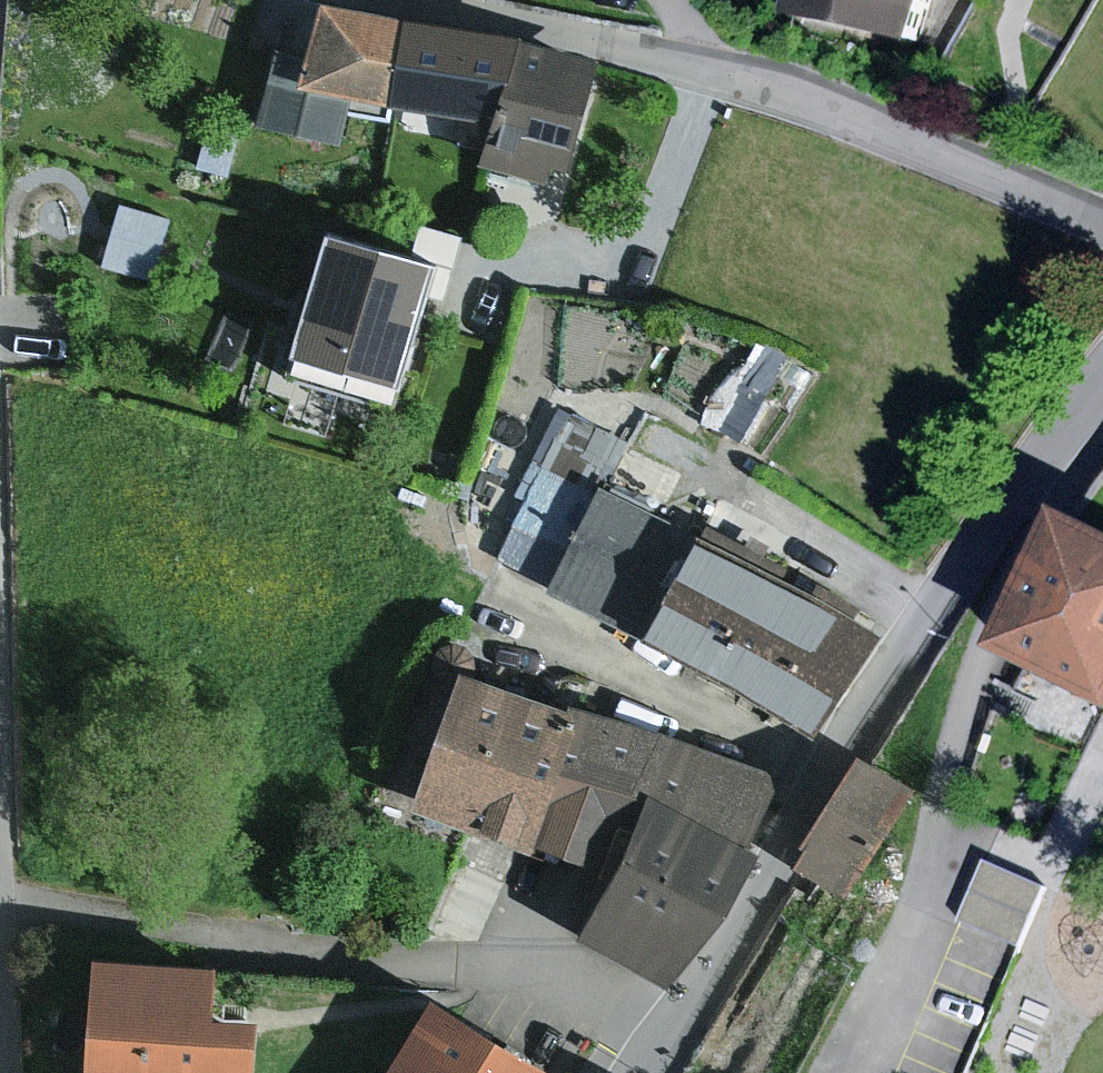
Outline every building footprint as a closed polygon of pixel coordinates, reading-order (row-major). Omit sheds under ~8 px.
[(324,0),(306,0),(295,51),(267,45),(246,121),(334,142),(344,91),(394,100),(413,17),(324,0)] [(794,21),(916,49),(931,0),(797,0),(794,21)] [(507,33),(413,17),(394,100),(483,117),(507,33)] [(586,55),(507,33),(483,117),(472,158),(535,176),(540,160),(556,164),(586,55)] [(203,126),(193,167),(226,175),(236,134),(203,126)] [(115,202),(97,264),(150,279),(168,218),(115,202)] [(430,264),(325,232),(283,372),(388,404),(430,264)] [(489,558),(546,583),(594,484),(616,438),(562,415),(489,558)] [(546,583),(542,590),(627,633),(681,536),(683,532),(594,484),(546,583)] [(1057,511),(992,653),(1102,704),(1102,532),(1057,511)] [(681,536),(627,633),(807,733),(871,634),(681,536)] [(569,709),(450,666),(405,806),(523,849),(569,709)] [(569,709),(523,849),(569,867),(574,857),(599,864),(636,788),(740,846),(777,778),(667,736),(569,709)] [(862,764),(852,759),(790,869),(845,902),(909,793),(862,764)] [(599,864),(564,933),(659,982),(749,852),(740,846),(636,788),(599,864)] [(1047,887),(982,863),(959,924),(1025,947),(1047,887)] [(86,959),(79,1072),(240,1072),(244,1016),(198,1014),(201,966),(86,959)] [(426,998),(380,1072),(549,1072),(426,998)]
